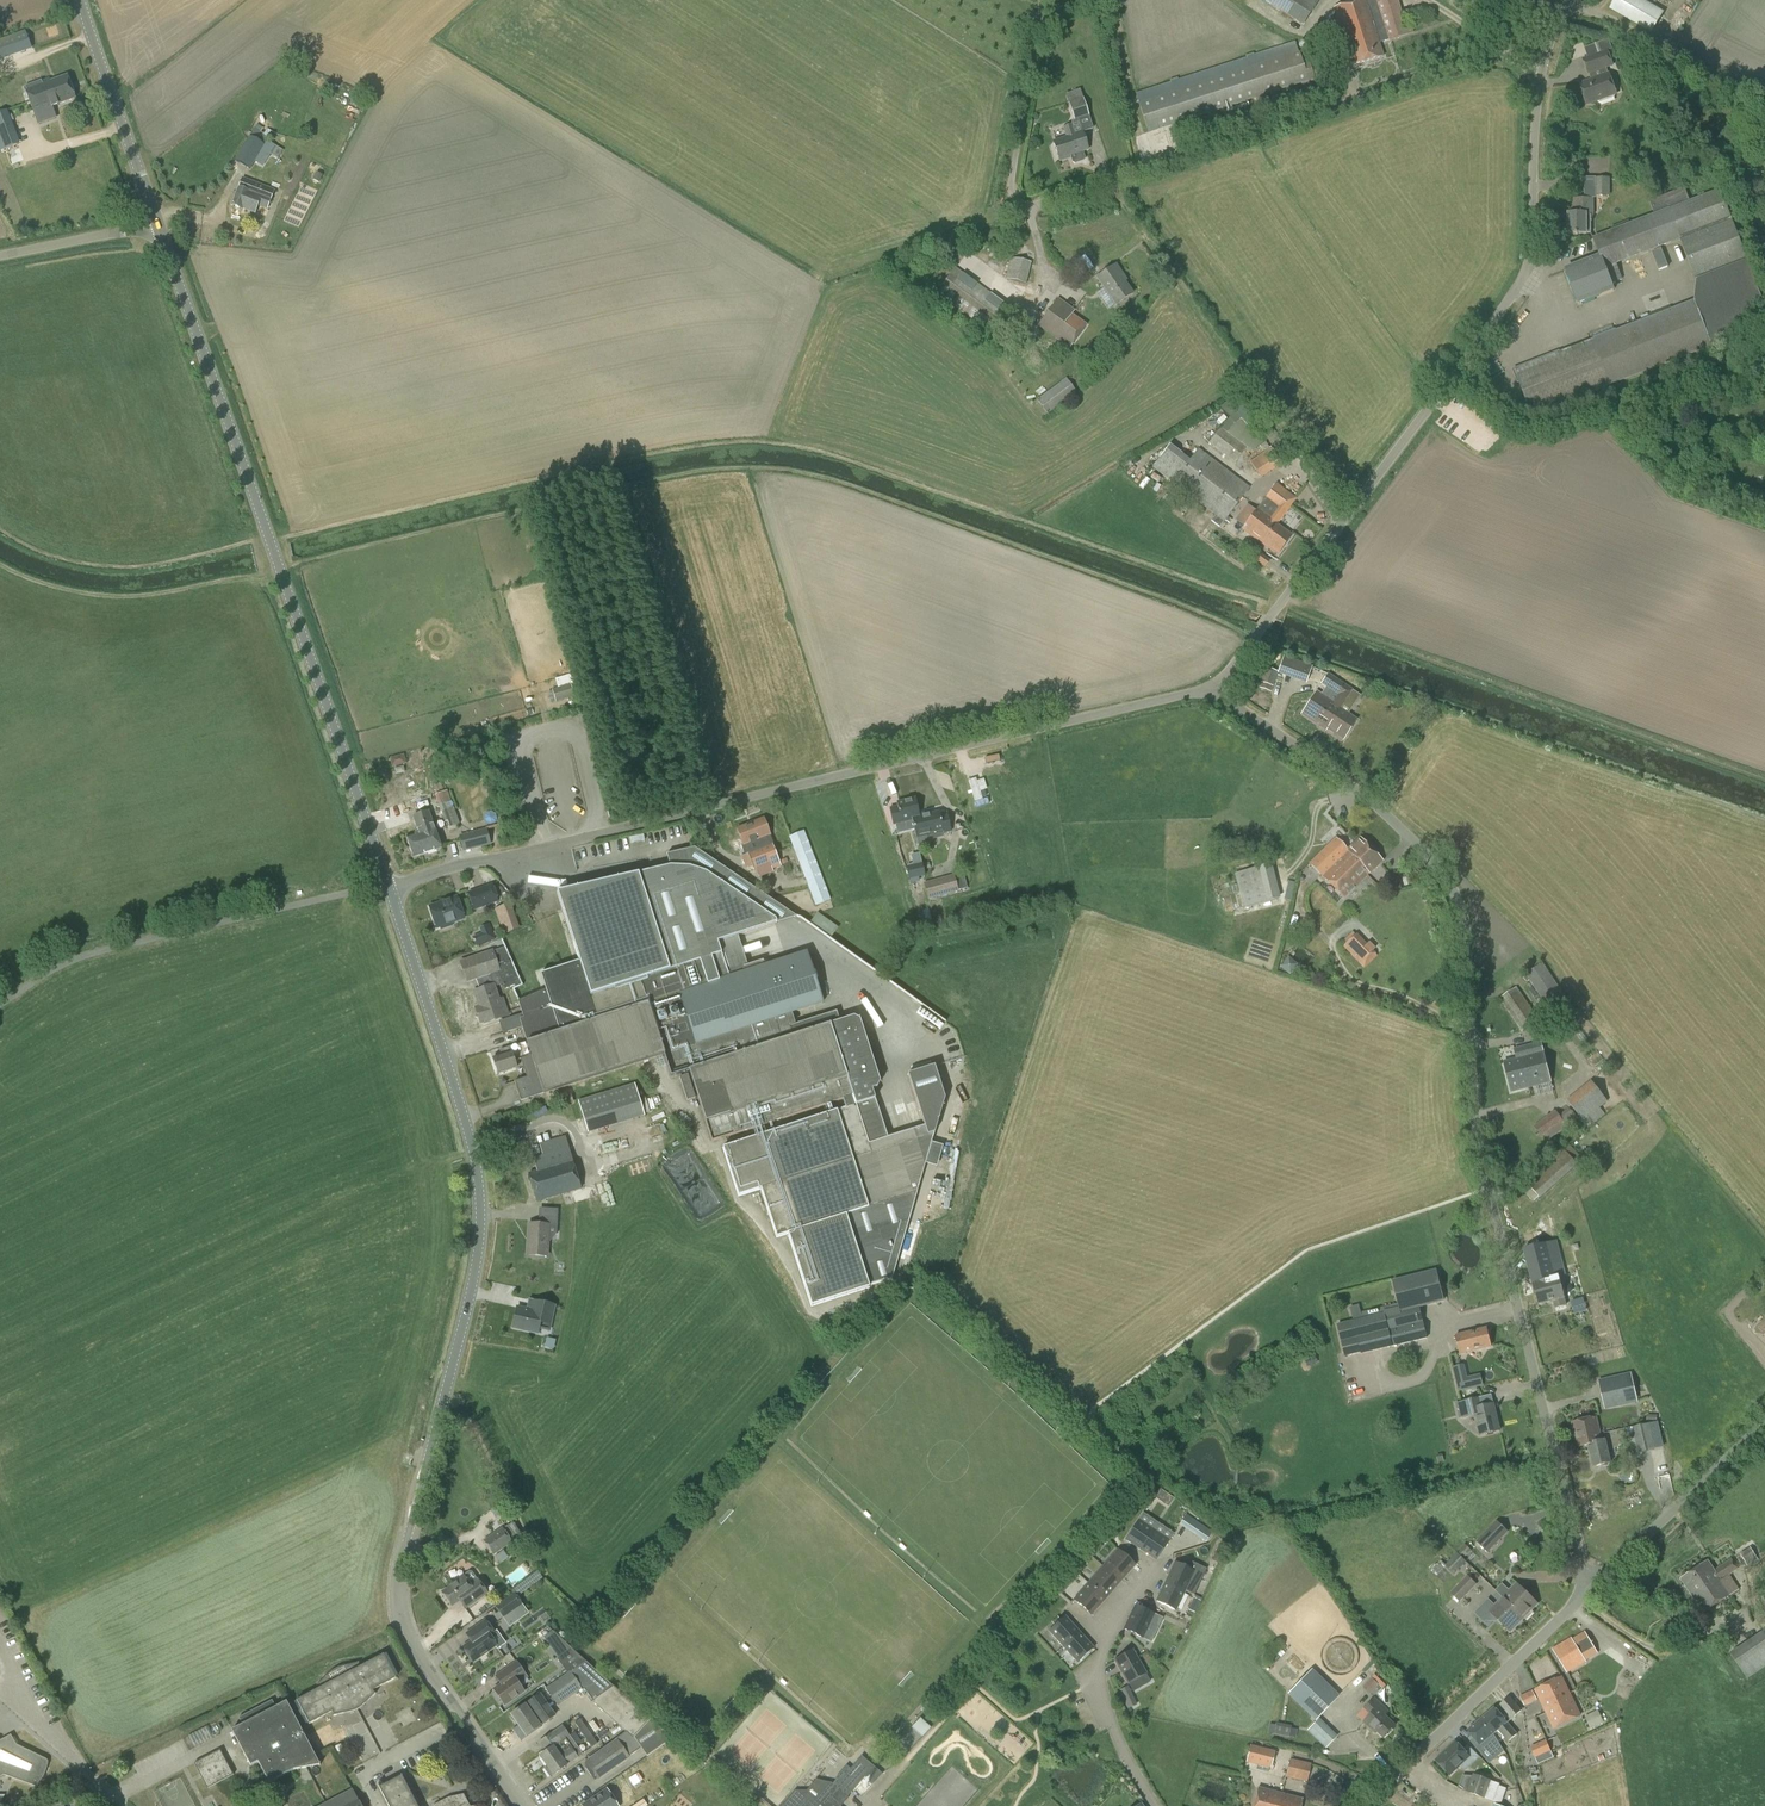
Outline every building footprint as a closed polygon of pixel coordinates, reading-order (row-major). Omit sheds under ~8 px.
[(1303,26),(1319,0),(1263,0),(1303,26)] [(1397,0),(1359,0),(1333,9),(1352,67),(1383,57),(1379,43),(1388,40),(1388,41),(1413,33),(1411,26),(1406,27),(1397,0)] [(1664,11),(1644,0),(1616,0),(1611,9),(1653,32),(1664,11)] [(1614,34),(1615,27),(1606,25),(1604,32),(1614,34)] [(20,53),(32,49),(25,31),(13,35),(20,53)] [(1620,49),(1626,47),(1621,36),(1615,39),(1620,49)] [(1306,74),(1299,51),(1257,65),(1256,62),(1249,64),(1250,67),(1182,89),(1182,86),(1173,89),(1174,92),(1138,103),(1148,134),(1182,122),(1184,128),(1193,124),(1192,119),(1254,99),(1256,103),(1267,100),(1266,95),(1309,81),(1312,80),(1311,79),(1333,72),(1331,61),(1308,68),(1310,73),(1306,74)] [(1605,76),(1603,69),(1612,65),(1607,51),(1583,60),(1588,74),(1593,72),(1596,79),(1579,85),(1587,105),(1616,94),(1609,74),(1605,76)] [(30,102),(71,87),(67,75),(49,82),(48,79),(24,88),(30,102)] [(71,87),(30,102),(35,117),(60,108),(59,105),(75,98),(71,87)] [(1074,121),(1089,116),(1080,89),(1065,94),(1074,121)] [(18,145),(5,112),(0,114),(0,151),(18,145)] [(1071,155),(1074,164),(1085,161),(1082,152),(1088,150),(1079,123),(1064,128),(1067,137),(1053,142),(1059,162),(1068,159),(1067,157),(1071,155)] [(250,170),(270,137),(254,128),(241,150),(239,148),(234,158),(236,159),(235,160),(250,170)] [(264,187),(242,178),(239,188),(238,188),(231,206),(242,210),(242,209),(255,214),(258,206),(267,209),(276,184),(267,180),(264,187)] [(1610,196),(1610,179),(1598,179),(1597,195),(1610,196)] [(1592,199),(1592,188),(1579,188),(1579,191),(1578,191),(1578,199),(1574,199),(1574,214),(1568,213),(1568,234),(1591,234),(1591,215),(1593,215),(1593,199),(1592,199)] [(1655,215),(1690,202),(1684,188),(1649,201),(1655,215)] [(1690,202),(1655,215),(1593,239),(1599,255),(1567,267),(1580,301),(1615,287),(1614,283),(1622,279),(1616,265),(1680,240),(1696,282),(1695,301),(1593,340),(1515,371),(1532,416),(1712,346),(1762,299),(1747,262),(1748,262),(1720,190),(1690,202)] [(1764,272),(1764,238),(1751,244),(1764,272)] [(1655,250),(1661,269),(1670,267),(1664,248),(1655,250)] [(1026,284),(1031,263),(1010,257),(1008,266),(1003,265),(1001,278),(1026,284)] [(1116,306),(1133,294),(1122,279),(1124,277),(1115,264),(1096,278),(1116,306)] [(990,334),(1010,308),(955,267),(936,293),(990,334)] [(1026,293),(1028,286),(1014,282),(1012,290),(1026,293)] [(1069,350),(1087,325),(1072,314),(1075,310),(1057,298),(1038,326),(1069,350)] [(1047,414),(1076,393),(1065,378),(1036,399),(1047,414)] [(1234,463),(1249,443),(1245,440),(1245,439),(1224,423),(1209,443),(1234,463)] [(1276,444),(1273,438),(1261,445),(1265,452),(1249,461),(1260,478),(1291,457),(1281,441),(1276,444)] [(1190,461),(1170,446),(1153,468),(1215,514),(1211,521),(1219,527),(1223,521),(1224,522),(1249,488),(1199,450),(1190,461)] [(1276,525),(1296,499),(1276,484),(1242,529),(1261,544),(1276,525)] [(1291,536),(1276,525),(1261,544),(1262,544),(1263,543),(1278,554),(1291,536)] [(1261,554),(1256,551),(1252,557),(1256,561),(1264,568),(1270,561),(1261,554)] [(1305,684),(1311,666),(1284,656),(1277,674),(1305,684)] [(556,678),(558,687),(576,682),(574,673),(556,678)] [(1354,702),(1358,695),(1353,691),(1353,690),(1328,673),(1320,684),(1329,691),(1324,698),(1316,693),(1301,715),(1321,728),(1322,727),(1343,740),(1356,720),(1341,709),(1349,698),(1354,702)] [(581,695),(577,682),(570,684),(552,689),(555,702),(574,697),(581,695)] [(392,767),(406,764),(403,754),(390,758),(392,767)] [(422,793),(412,763),(390,770),(394,782),(395,782),(401,800),(422,793)] [(447,827),(459,823),(447,792),(436,796),(447,827)] [(921,815),(921,814),(919,815),(915,798),(896,802),(900,822),(912,819),(914,829),(921,828),(918,815),(921,815)] [(430,833),(435,831),(429,812),(413,817),(418,834),(429,830),(430,833)] [(921,828),(914,829),(916,839),(927,836),(927,834),(943,830),(944,834),(951,832),(948,818),(944,819),(943,813),(940,814),(939,812),(924,815),(924,813),(921,814),(921,815),(918,815),(921,828)] [(781,866),(772,844),(773,843),(770,835),(763,818),(736,829),(746,854),(740,856),(745,868),(752,865),(755,871),(757,870),(759,877),(773,872),(772,870),(781,866)] [(441,849),(435,831),(430,833),(429,830),(418,834),(406,838),(413,858),(441,849)] [(472,849),(490,844),(486,830),(468,835),(472,849)] [(815,906),(830,900),(804,831),(789,837),(815,906)] [(1222,851),(1235,844),(1231,838),(1219,845),(1222,851)] [(1351,859),(1367,876),(1382,861),(1359,838),(1347,850),(1335,838),(1322,850),(1335,864),(1341,858),(1345,862),(1346,860),(1348,862),(1351,859)] [(1343,899),(1367,876),(1351,859),(1348,862),(1346,860),(1345,862),(1341,858),(1335,864),(1322,850),(1308,864),(1343,899)] [(1259,904),(1279,899),(1276,890),(1259,894),(1255,879),(1273,875),(1270,865),(1237,874),(1245,908),(1259,904)] [(517,1045),(521,1059),(527,1076),(515,1080),(521,1099),(664,1053),(671,1076),(690,1070),(713,1140),(844,1098),(847,1107),(724,1147),(740,1195),(760,1189),(776,1237),(787,1233),(810,1305),(868,1286),(868,1285),(893,1277),(945,1099),(934,1065),(908,1073),(927,1134),(892,1145),(876,1098),(856,1104),(853,1095),(878,1087),(881,1081),(861,1019),(855,1016),(839,1021),(836,1011),(789,1027),(784,1014),(824,1001),(808,951),(764,965),(762,960),(747,965),(737,935),(776,923),(775,920),(706,873),(689,867),(669,866),(557,892),(579,960),(542,972),(561,1029),(527,1040),(528,1043),(519,1046),(519,1045),(517,1045)] [(964,888),(960,874),(953,876),(953,875),(923,883),(928,900),(958,891),(958,890),(964,888)] [(475,909),(497,901),(492,886),(469,893),(475,909)] [(441,929),(452,926),(451,923),(464,919),(456,898),(430,907),(437,928),(440,927),(441,929)] [(510,903),(494,909),(504,936),(519,929),(510,903)] [(834,937),(841,926),(818,913),(812,925),(834,937)] [(495,927),(476,926),(475,942),(495,943),(495,927)] [(1355,935),(1352,932),(1342,941),(1345,944),(1343,946),(1364,969),(1377,956),(1374,954),(1375,953),(1356,934),(1355,935)] [(517,988),(523,985),(506,947),(462,961),(468,980),(480,976),(484,988),(494,985),(494,986),(503,983),(505,989),(516,985),(517,988)] [(1291,974),(1299,963),(1289,956),(1282,967),(1291,974)] [(1543,1018),(1568,1001),(1543,963),(1525,975),(1541,999),(1534,1004),(1543,1018)] [(499,1000),(494,986),(494,985),(484,988),(473,992),(478,1007),(475,1008),(480,1024),(483,1022),(484,1024),(508,1016),(503,999),(499,1000)] [(1521,1031),(1539,1020),(1517,987),(1503,996),(1519,1020),(1515,1022),(1521,1031)] [(1526,1078),(1528,1088),(1551,1082),(1543,1052),(1540,1043),(1530,1046),(1532,1052),(1528,1053),(1529,1056),(1528,1056),(1529,1062),(1526,1062),(1528,1069),(1530,1069),(1531,1074),(1528,1075),(1528,1077),(1526,1078)] [(514,1061),(521,1059),(517,1045),(501,1050),(502,1056),(493,1059),(497,1074),(517,1068),(514,1061)] [(1512,1092),(1528,1088),(1526,1078),(1528,1077),(1528,1075),(1531,1074),(1530,1069),(1528,1069),(1526,1062),(1529,1062),(1528,1056),(1529,1056),(1528,1053),(1532,1052),(1530,1046),(1521,1048),(1523,1057),(1504,1062),(1512,1092)] [(1586,1120),(1590,1117),(1595,1123),(1607,1114),(1601,1108),(1611,1100),(1596,1080),(1570,1100),(1586,1120)] [(639,1084),(581,1099),(590,1132),(648,1118),(639,1084)] [(571,1092),(560,1095),(563,1106),(574,1103),(571,1092)] [(1567,1119),(1573,1115),(1569,1109),(1560,1116),(1556,1110),(1534,1126),(1542,1137),(1544,1136),(1547,1141),(1571,1124),(1567,1119)] [(538,1202),(581,1189),(565,1136),(539,1143),(542,1155),(533,1158),(537,1171),(529,1173),(538,1202)] [(1582,1160),(1570,1145),(1565,1150),(1564,1149),(1527,1183),(1540,1198),(1577,1164),(1582,1160)] [(556,1235),(558,1209),(539,1208),(538,1224),(528,1224),(526,1256),(547,1257),(548,1243),(549,1243),(556,1235)] [(1566,1305),(1559,1277),(1566,1275),(1556,1241),(1545,1243),(1545,1244),(1523,1249),(1532,1283),(1538,1305),(1553,1301),(1555,1308),(1566,1305)] [(1419,1306),(1442,1300),(1435,1271),(1394,1281),(1400,1304),(1401,1310),(1419,1306)] [(1574,1314),(1586,1311),(1582,1298),(1570,1301),(1574,1314)] [(550,1332),(556,1305),(528,1299),(526,1309),(516,1307),(512,1329),(538,1334),(539,1330),(550,1332)] [(1420,1307),(1419,1306),(1401,1310),(1400,1304),(1383,1308),(1384,1311),(1352,1318),(1353,1321),(1337,1325),(1345,1357),(1361,1353),(1361,1354),(1427,1338),(1420,1307)] [(1353,1315),(1363,1312),(1361,1304),(1351,1307),(1353,1315)] [(1756,1329),(1764,1338),(1764,1320),(1756,1329)] [(1460,1354),(1491,1347),(1487,1327),(1455,1335),(1460,1354)] [(548,1347),(556,1348),(556,1340),(549,1339),(548,1347)] [(1463,1361),(1457,1372),(1467,1378),(1473,1367),(1463,1361)] [(1605,1410),(1638,1403),(1631,1372),(1598,1380),(1605,1410)] [(1473,1377),(1474,1382),(1475,1384),(1482,1382),(1480,1375),(1473,1377)] [(1473,1378),(1459,1381),(1461,1390),(1475,1387),(1473,1378)] [(1494,1404),(1491,1394),(1463,1401),(1467,1417),(1475,1415),(1480,1435),(1500,1431),(1494,1404)] [(1656,1424),(1657,1415),(1647,1414),(1646,1423),(1656,1424)] [(1599,1435),(1600,1435),(1596,1417),(1572,1422),(1577,1446),(1588,1444),(1589,1444),(1588,1441),(1592,1440),(1592,1437),(1599,1435)] [(1638,1454),(1655,1450),(1649,1423),(1632,1427),(1638,1454)] [(1589,1444),(1588,1444),(1593,1467),(1611,1463),(1605,1439),(1602,1440),(1600,1435),(1599,1435),(1592,1437),(1592,1440),(1588,1441),(1589,1444)] [(1154,1497),(1167,1506),(1173,1497),(1160,1489),(1154,1497)] [(1187,1529),(1194,1519),(1186,1514),(1179,1524),(1187,1529)] [(1138,1520),(1125,1540),(1140,1550),(1154,1531),(1138,1520)] [(1488,1553),(1508,1532),(1497,1521),(1476,1542),(1488,1553)] [(493,1555),(512,1542),(502,1527),(483,1541),(493,1555)] [(1154,1531),(1140,1550),(1155,1561),(1169,1541),(1154,1531)] [(1222,1559),(1228,1546),(1220,1542),(1214,1555),(1222,1559)] [(1746,1561),(1754,1556),(1755,1556),(1750,1547),(1741,1553),(1746,1561)] [(1117,1550),(1102,1566),(1120,1582),(1135,1565),(1117,1550)] [(1454,1574),(1466,1562),(1457,1553),(1445,1565),(1454,1574)] [(1729,1575),(1738,1569),(1731,1559),(1714,1570),(1708,1561),(1680,1579),(1703,1613),(1739,1590),(1729,1575)] [(1445,1566),(1440,1561),(1437,1565),(1436,1564),(1431,1569),(1437,1575),(1445,1566)] [(1174,1562),(1165,1582),(1185,1591),(1195,1571),(1174,1562)] [(1120,1582),(1102,1566),(1073,1600),(1091,1615),(1120,1582)] [(476,1579),(471,1572),(469,1571),(449,1586),(449,1587),(442,1592),(452,1606),(459,1601),(465,1610),(488,1594),(477,1578),(476,1579)] [(1459,1602),(1477,1584),(1467,1575),(1450,1593),(1459,1602)] [(1185,1591),(1165,1582),(1155,1602),(1175,1611),(1185,1591)] [(1502,1597),(1524,1618),(1538,1603),(1516,1582),(1502,1597)] [(528,1614),(514,1593),(495,1607),(503,1619),(512,1613),(518,1621),(528,1614)] [(1194,1597),(1187,1616),(1194,1618),(1201,1600),(1194,1597)] [(1510,1632),(1524,1618),(1502,1597),(1488,1611),(1510,1632)] [(1142,1638),(1154,1614),(1134,1605),(1123,1629),(1142,1638)] [(1682,1605),(1669,1614),(1675,1623),(1688,1614),(1682,1605)] [(1048,1631),(1063,1647),(1079,1632),(1065,1616),(1048,1631)] [(1666,1626),(1673,1622),(1670,1617),(1663,1622),(1666,1626)] [(473,1662),(497,1645),(489,1633),(493,1631),(485,1619),(464,1634),(470,1642),(463,1647),(473,1662)] [(559,1637),(552,1631),(545,1636),(550,1644),(559,1637)] [(1764,1667),(1764,1634),(1763,1631),(1730,1653),(1747,1679),(1764,1667)] [(1094,1648),(1079,1632),(1063,1647),(1077,1663),(1094,1648)] [(1593,1654),(1582,1635),(1573,1641),(1571,1637),(1552,1648),(1567,1673),(1587,1662),(1585,1659),(1593,1654)] [(1132,1650),(1114,1660),(1128,1684),(1146,1674),(1132,1650)] [(385,1658),(383,1654),(361,1666),(359,1662),(343,1666),(339,1667),(335,1669),(333,1670),(328,1673),(322,1679),(316,1685),(318,1689),(296,1700),(298,1704),(296,1705),(299,1711),(298,1711),(301,1717),(304,1715),(309,1724),(332,1712),(333,1716),(352,1712),(357,1710),(361,1707),(375,1694),(373,1690),(396,1678),(391,1669),(394,1667),(391,1662),(390,1662),(387,1657),(385,1658)] [(505,1705),(524,1691),(519,1684),(528,1678),(516,1661),(501,1671),(508,1680),(494,1690),(505,1705)] [(567,1673),(545,1689),(557,1706),(581,1689),(590,1702),(612,1686),(585,1661),(567,1673)] [(1314,1721),(1338,1696),(1311,1669),(1287,1694),(1314,1721)] [(1554,1728),(1580,1716),(1562,1677),(1537,1689),(1545,1705),(1543,1706),(1554,1728)] [(1370,1694),(1379,1685),(1371,1678),(1362,1687),(1370,1694)] [(625,1732),(642,1713),(612,1686),(590,1702),(591,1703),(592,1702),(625,1732)] [(1534,1689),(1521,1696),(1526,1706),(1539,1698),(1534,1689)] [(1129,1691),(1121,1694),(1126,1704),(1134,1700),(1129,1691)] [(526,1737),(540,1726),(556,1715),(541,1694),(511,1716),(518,1726),(516,1728),(522,1738),(525,1736),(526,1737)] [(1491,1727),(1496,1733),(1498,1731),(1508,1742),(1517,1734),(1507,1723),(1522,1710),(1510,1697),(1495,1709),(1494,1708),(1478,1721),(1486,1731),(1491,1727)] [(1384,1738),(1396,1726),(1385,1716),(1389,1712),(1374,1698),(1364,1708),(1371,1714),(1364,1722),(1371,1728),(1372,1727),(1384,1738)] [(275,1707),(272,1700),(239,1718),(242,1725),(231,1730),(250,1766),(258,1762),(269,1783),(294,1770),(320,1765),(286,1702),(275,1707)] [(1590,1729),(1604,1723),(1598,1711),(1584,1717),(1590,1729)] [(617,1741),(587,1762),(599,1779),(609,1773),(630,1758),(629,1757),(638,1751),(637,1750),(640,1748),(634,1738),(650,1720),(642,1713),(625,1732),(616,1739),(617,1741)] [(931,1728),(920,1718),(911,1728),(922,1738),(931,1728)] [(575,1723),(592,1748),(597,1744),(580,1719),(575,1723)] [(1325,1749),(1337,1736),(1318,1719),(1306,1731),(1325,1749)] [(647,1757),(672,1740),(650,1720),(634,1738),(640,1748),(647,1757)] [(1481,1746),(1496,1733),(1491,1727),(1486,1731),(1478,1721),(1467,1730),(1481,1746)] [(1291,1726),(1276,1724),(1274,1735),(1289,1738),(1291,1726)] [(554,1776),(567,1766),(582,1755),(562,1725),(538,1742),(546,1753),(540,1757),(547,1767),(545,1769),(550,1777),(553,1775),(554,1776)] [(190,1734),(194,1746),(213,1741),(209,1728),(190,1734)] [(16,1744),(10,1735),(0,1741),(0,1777),(4,1775),(16,1780),(35,1786),(36,1786),(38,1785),(44,1775),(43,1775),(44,1772),(40,1770),(46,1759),(16,1744)] [(1552,1757),(1550,1751),(1546,1741),(1531,1747),(1536,1757),(1541,1755),(1543,1760),(1552,1757)] [(1449,1775),(1469,1757),(1456,1742),(1436,1761),(1449,1775)] [(1275,1754),(1252,1749),(1248,1765),(1271,1770),(1275,1754)] [(220,1750),(195,1763),(208,1788),(233,1775),(220,1750)] [(862,1756),(850,1769),(846,1766),(835,1779),(836,1780),(832,1784),(831,1783),(816,1800),(799,1786),(781,1805),(841,1805),(848,1798),(847,1797),(864,1778),(872,1786),(882,1774),(862,1756)] [(613,1771),(618,1777),(638,1763),(633,1757),(613,1771)] [(1306,1782),(1311,1765),(1281,1758),(1277,1776),(1306,1782)] [(637,1774),(630,1778),(634,1786),(641,1782),(637,1774)] [(1491,1780),(1473,1774),(1473,1776),(1462,1775),(1457,1789),(1484,1798),(1485,1798),(1499,1803),(1503,1789),(1498,1787),(1499,1784),(1491,1781),(1491,1780)] [(396,1780),(392,1784),(385,1788),(394,1805),(418,1805),(405,1783),(401,1785),(396,1780)] [(1280,1794),(1257,1788),(1253,1805),(1277,1805),(1277,1803),(1282,1804),(1285,1796),(1280,1795),(1280,1794)] [(606,1790),(582,1805),(617,1805),(606,1790)] [(352,1791),(323,1805),(360,1805),(352,1791)] [(464,1794),(447,1798),(434,1805),(470,1805),(464,1794)] [(1277,1805),(1299,1805),(1301,1799),(1280,1794),(1280,1795),(1285,1796),(1282,1804),(1277,1803),(1277,1805)]
